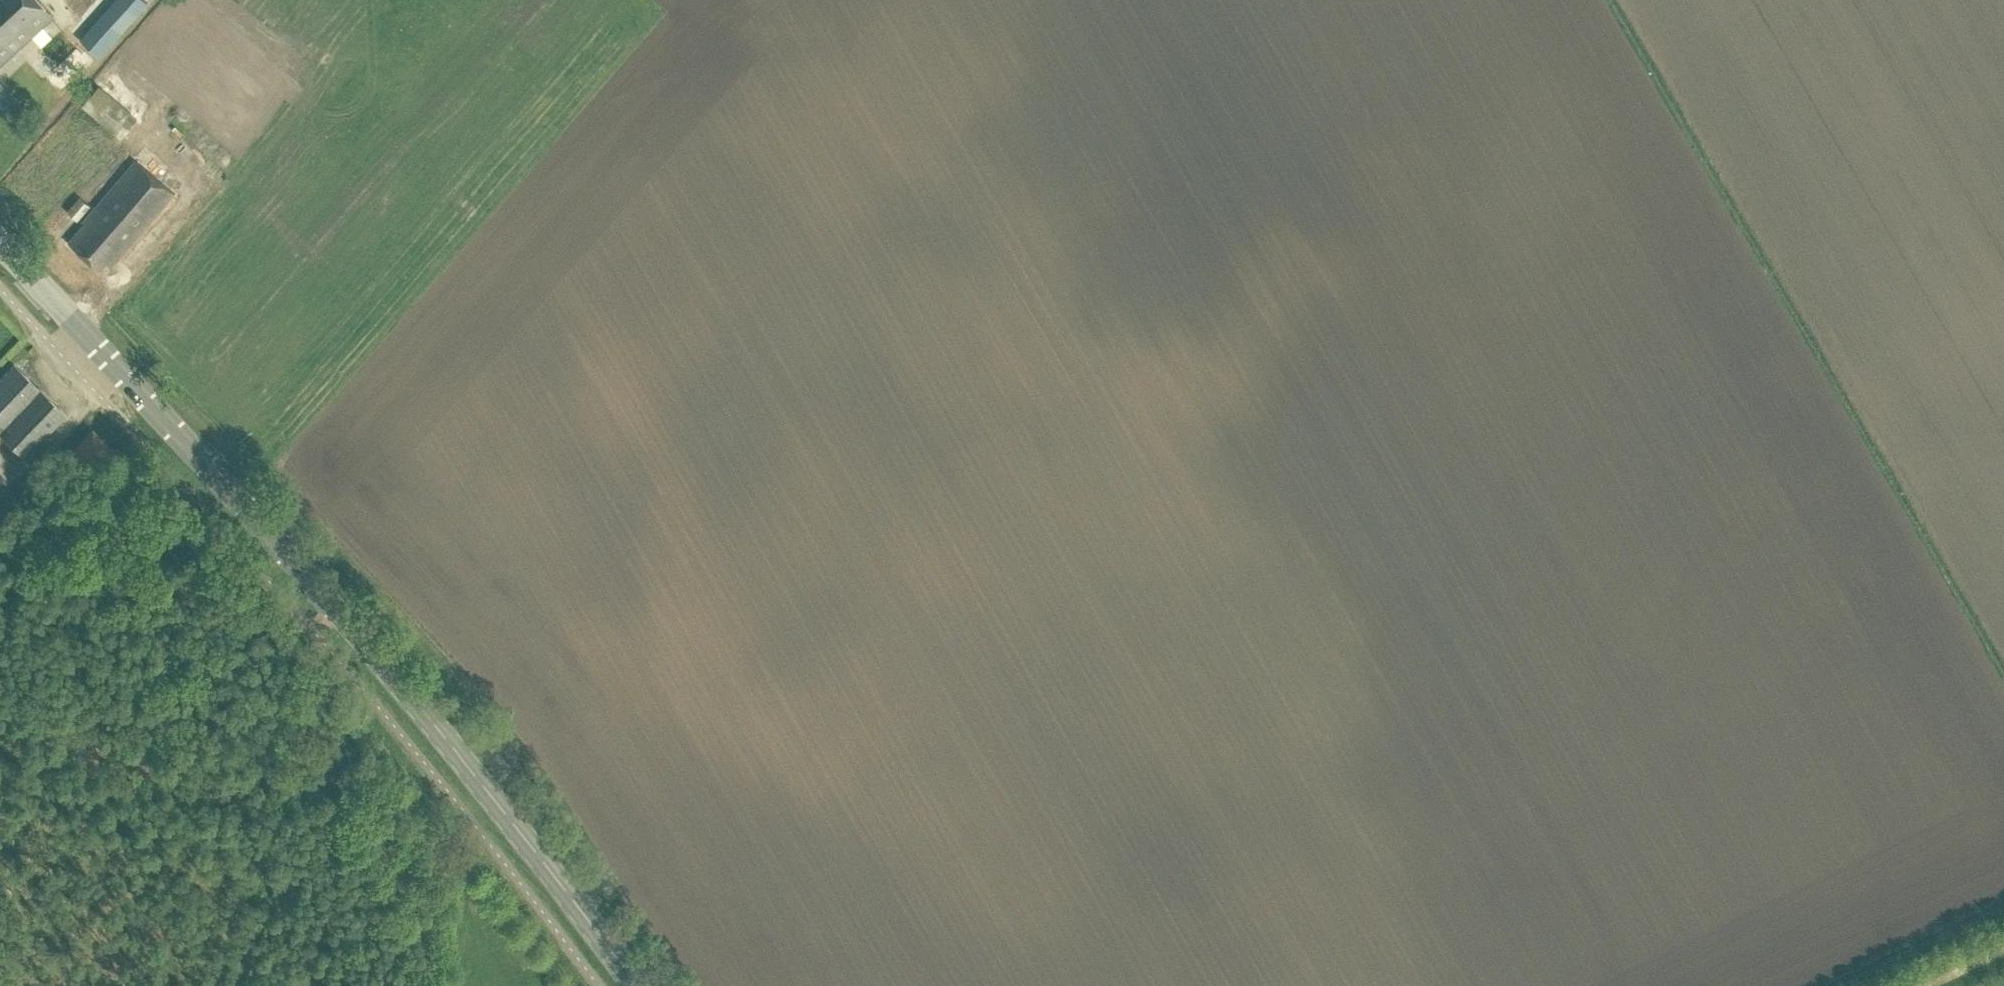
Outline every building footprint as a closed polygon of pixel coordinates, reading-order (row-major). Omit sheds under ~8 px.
[(56,20),(39,0),(0,0),(0,68),(56,20)] [(84,42),(99,55),(147,1),(145,0),(121,0),(90,35),(84,42)] [(83,106),(121,138),(137,120),(98,88),(83,106)] [(137,160),(133,165),(82,222),(85,224),(69,242),(100,270),(107,262),(111,266),(175,194),(137,160)] [(0,373),(0,433),(22,453),(64,409),(38,384),(13,359),(0,373)] [(111,450),(93,431),(66,457),(85,476),(111,450)] [(70,490),(62,482),(56,489),(64,497),(70,490)]
